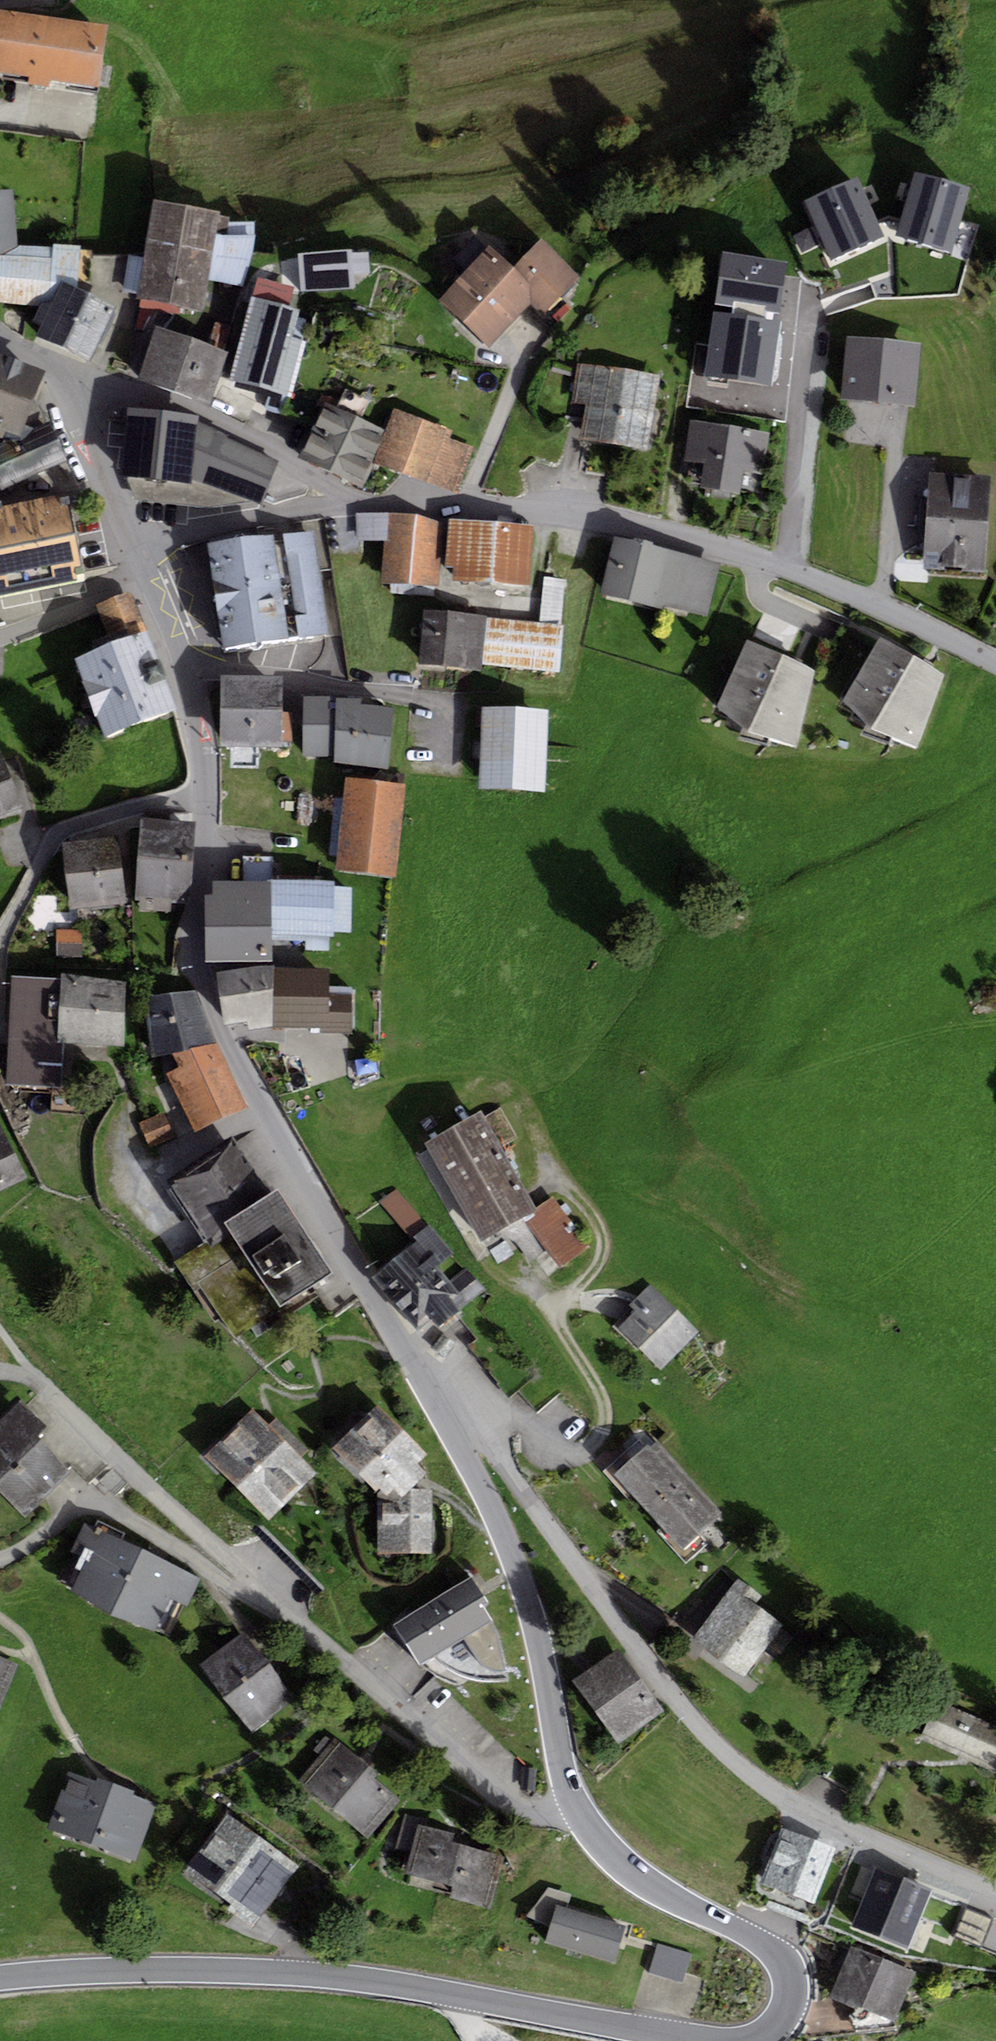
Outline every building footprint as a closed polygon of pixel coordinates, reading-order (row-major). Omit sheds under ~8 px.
[(99,88),(107,25),(0,10),(0,74),(99,88)] [(970,188),(915,172),(905,207),(960,223),(970,188)] [(803,202),(818,233),(871,209),(856,178),(803,202)] [(0,189),(0,255),(18,246),(20,246),(14,189),(0,189)] [(221,211),(154,200),(144,258),(138,293),(137,298),(203,309),(208,281),(220,216),(221,211)] [(952,251),(960,223),(905,207),(897,235),(952,251)] [(831,259),(884,235),(871,209),(818,233),(831,259)] [(220,216),(208,281),(243,287),(256,237),(254,221),(229,222),(230,217),(220,216)] [(541,239),(513,267),(490,246),(438,299),(490,349),(533,305),(545,316),(582,278),(541,239)] [(20,246),(18,246),(0,255),(0,303),(39,308),(41,303),(50,307),(61,282),(78,289),(81,245),(54,243),(55,249),(20,246)] [(350,250),(297,253),(300,292),(353,289),(352,275),(351,253),(350,250)] [(370,252),(351,253),(352,275),(372,273),(370,252)] [(771,386),(780,322),(765,320),(766,310),(781,312),(787,261),(721,253),(715,304),(734,306),(733,315),(713,312),(704,377),(771,386)] [(123,290),(138,293),(144,258),(129,256),(123,290)] [(254,297),(289,306),(294,288),(259,279),(254,297)] [(87,293),(78,289),(61,282),(50,307),(41,303),(39,308),(33,322),(41,325),(37,335),(63,347),(87,293)] [(87,293),(63,347),(93,360),(117,306),(87,293)] [(254,297),(251,296),(229,379),(278,392),(292,338),(300,309),(289,306),(254,297)] [(174,391),(193,338),(156,325),(138,378),(174,391)] [(846,337),(841,397),(916,404),(921,344),(846,337)] [(228,351),(193,338),(174,391),(210,403),(228,351)] [(292,338),(278,395),(291,398),(306,342),(292,338)] [(0,354),(0,437),(1,437),(4,430),(20,436),(45,372),(0,354)] [(662,375),(577,363),(571,402),(584,404),(656,414),(662,375)] [(372,461),(386,430),(323,402),(298,460),(361,487),(372,461)] [(651,449),(656,414),(584,404),(579,439),(651,449)] [(386,430),(372,461),(413,477),(458,494),(475,448),(451,439),(455,430),(393,407),(390,415),(386,430)] [(130,478),(190,482),(198,422),(198,416),(128,408),(121,478),(130,478)] [(771,432),(690,419),(683,460),(703,463),(699,486),(740,493),(744,470),(764,473),(771,432)] [(228,435),(198,422),(190,482),(259,507),(279,463),(226,437),(228,435)] [(1,489),(68,459),(51,424),(0,447),(0,488),(1,489)] [(984,575),(989,477),(927,474),(923,572),(984,575)] [(83,582),(67,494),(0,506),(0,597),(83,582)] [(387,541),(389,512),(356,514),(357,541),(383,540),(387,541)] [(447,521),(389,512),(387,541),(383,540),(382,583),(438,586),(447,521)] [(258,538),(207,543),(213,595),(322,582),(321,570),(331,568),(324,518),(257,527),(258,538)] [(532,524),(450,518),(446,567),(452,568),(451,578),(528,584),(532,524)] [(720,563),(615,536),(602,593),(708,617),(720,563)] [(543,578),(539,623),(561,625),(565,579),(543,578)] [(322,582),(213,595),(219,646),(328,633),(322,582)] [(112,644),(145,632),(130,592),(97,604),(112,644)] [(487,615),(424,610),(420,666),(482,671),(482,666),(486,619),(487,615)] [(539,623),(486,619),(482,666),(560,672),(564,625),(561,625),(539,623)] [(112,644),(75,659),(105,738),(175,711),(145,632),(112,644)] [(945,676),(879,637),(843,702),(866,728),(917,749),(945,676)] [(798,746),(814,669),(747,639),(716,708),(749,733),(798,746)] [(282,745),(282,675),(220,675),(220,745),(282,745)] [(364,699),(337,698),(338,695),(303,696),(300,756),(334,756),(334,762),(389,768),(397,709),(364,706),(364,699)] [(546,790),(546,706),(481,706),(481,790),(546,790)] [(0,753),(0,818),(23,809),(3,753),(0,753)] [(397,877),(405,784),(345,779),(337,872),(397,877)] [(142,817),(140,836),(138,857),(194,863),(196,821),(142,817)] [(140,836),(63,842),(69,910),(134,904),(138,857),(140,836)] [(188,910),(194,863),(138,857),(134,904),(188,910)] [(273,881),(214,880),(214,895),(206,895),(205,927),(272,927),(273,881)] [(334,882),(273,881),(272,927),(272,935),(334,936),(334,882)] [(272,935),(272,927),(205,927),(205,961),(272,961),(272,935)] [(63,937),(61,957),(81,959),(83,939),(63,937)] [(258,966),(217,973),(224,1024),(247,1018),(248,1029),(273,1028),(275,967),(258,966)] [(352,994),(328,993),(329,969),(275,967),(273,1028),(320,1029),(320,1033),(351,1034),(352,1001),(352,994)] [(127,980),(61,972),(61,979),(58,1044),(63,1044),(124,1046),(127,980)] [(58,1044),(61,979),(12,977),(8,1084),(62,1086),(63,1044),(58,1044)] [(152,1056),(173,1054),(217,1043),(197,990),(146,996),(152,1056)] [(217,1043),(173,1054),(179,1068),(166,1074),(196,1133),(248,1108),(217,1043)] [(499,1107),(484,1117),(502,1144),(517,1134),(499,1107)] [(481,1112),(426,1142),(481,1242),(524,1218),(536,1211),(534,1208),(484,1117),(481,1112)] [(174,1138),(163,1113),(138,1124),(150,1149),(174,1138)] [(28,1178),(0,1124),(0,1193),(28,1178)] [(166,1187),(205,1245),(229,1229),(224,1222),(270,1192),(235,1140),(166,1187)] [(270,1192),(224,1222),(229,1229),(205,1245),(175,1263),(193,1290),(201,1287),(234,1338),(281,1307),(333,1272),(325,1259),(277,1188),(270,1192)] [(414,1238),(429,1226),(399,1188),(380,1203),(411,1241),(414,1238)] [(553,1197),(534,1208),(536,1211),(524,1218),(563,1269),(591,1250),(553,1197)] [(417,1242),(371,1279),(393,1304),(438,1269),(454,1256),(429,1226),(414,1238),(417,1242)] [(438,1269),(393,1304),(415,1332),(432,1319),(440,1329),(487,1292),(469,1269),(450,1284),(438,1269)] [(700,1333),(651,1285),(631,1306),(636,1310),(617,1329),(661,1372),(680,1354),(700,1333)] [(24,1517),(70,1474),(40,1441),(50,1432),(21,1401),(0,1421),(0,1490),(24,1517)] [(428,1454),(379,1405),(331,1447),(379,1494),(379,1490),(411,1489),(427,1473),(417,1463),(428,1454)] [(252,1410),(204,1456),(270,1522),(317,1476),(300,1459),(309,1450),(277,1417),(268,1426),(252,1410)] [(615,1477),(648,1512),(686,1476),(654,1441),(615,1477)] [(648,1512),(683,1549),(721,1513),(686,1476),(648,1512)] [(433,1489),(411,1489),(379,1490),(379,1494),(378,1554),(431,1552),(433,1489)] [(112,1613),(141,1547),(86,1523),(73,1550),(91,1560),(73,1593),(112,1613)] [(141,1547),(112,1613),(155,1632),(170,1598),(187,1607),(200,1578),(183,1570),(141,1547)] [(473,1576),(393,1625),(419,1666),(492,1622),(482,1606),(489,1602),(473,1576)] [(745,1677),(783,1626),(756,1606),(762,1597),(738,1579),(731,1588),(694,1640),(745,1677)] [(247,1631),(201,1665),(251,1733),(297,1699),(247,1631)] [(618,1649),(573,1681),(620,1745),(664,1714),(618,1649)] [(18,1665),(0,1657),(0,1708),(18,1665)] [(919,1739),(995,1772),(995,1726),(935,1700),(919,1739)] [(329,1744),(298,1783),(369,1839),(400,1801),(371,1778),(376,1772),(334,1738),(329,1744)] [(98,1777),(96,1782),(69,1772),(48,1830),(136,1862),(157,1804),(134,1795),(135,1790),(98,1777)] [(298,1866),(227,1814),(181,1876),(252,1929),(298,1866)] [(454,1834),(418,1824),(420,1818),(405,1814),(396,1848),(411,1852),(405,1873),(452,1886),(449,1896),(486,1906),(500,1856),(452,1843),(454,1834)] [(815,1904),(835,1848),(782,1829),(761,1885),(815,1904)] [(908,1948),(931,1889),(874,1867),(851,1926),(908,1948)] [(550,1928),(556,1906),(567,1909),(573,1892),(548,1888),(526,1917),(550,1928)] [(550,1928),(545,1943),(614,1963),(625,1926),(567,1909),(556,1906),(550,1928)] [(969,1911),(961,1940),(987,1947),(995,1919),(969,1911)] [(683,1982),(692,1953),(659,1943),(650,1972),(683,1982)] [(849,1947),(830,1998),(895,2021),(914,1971),(849,1947)]
